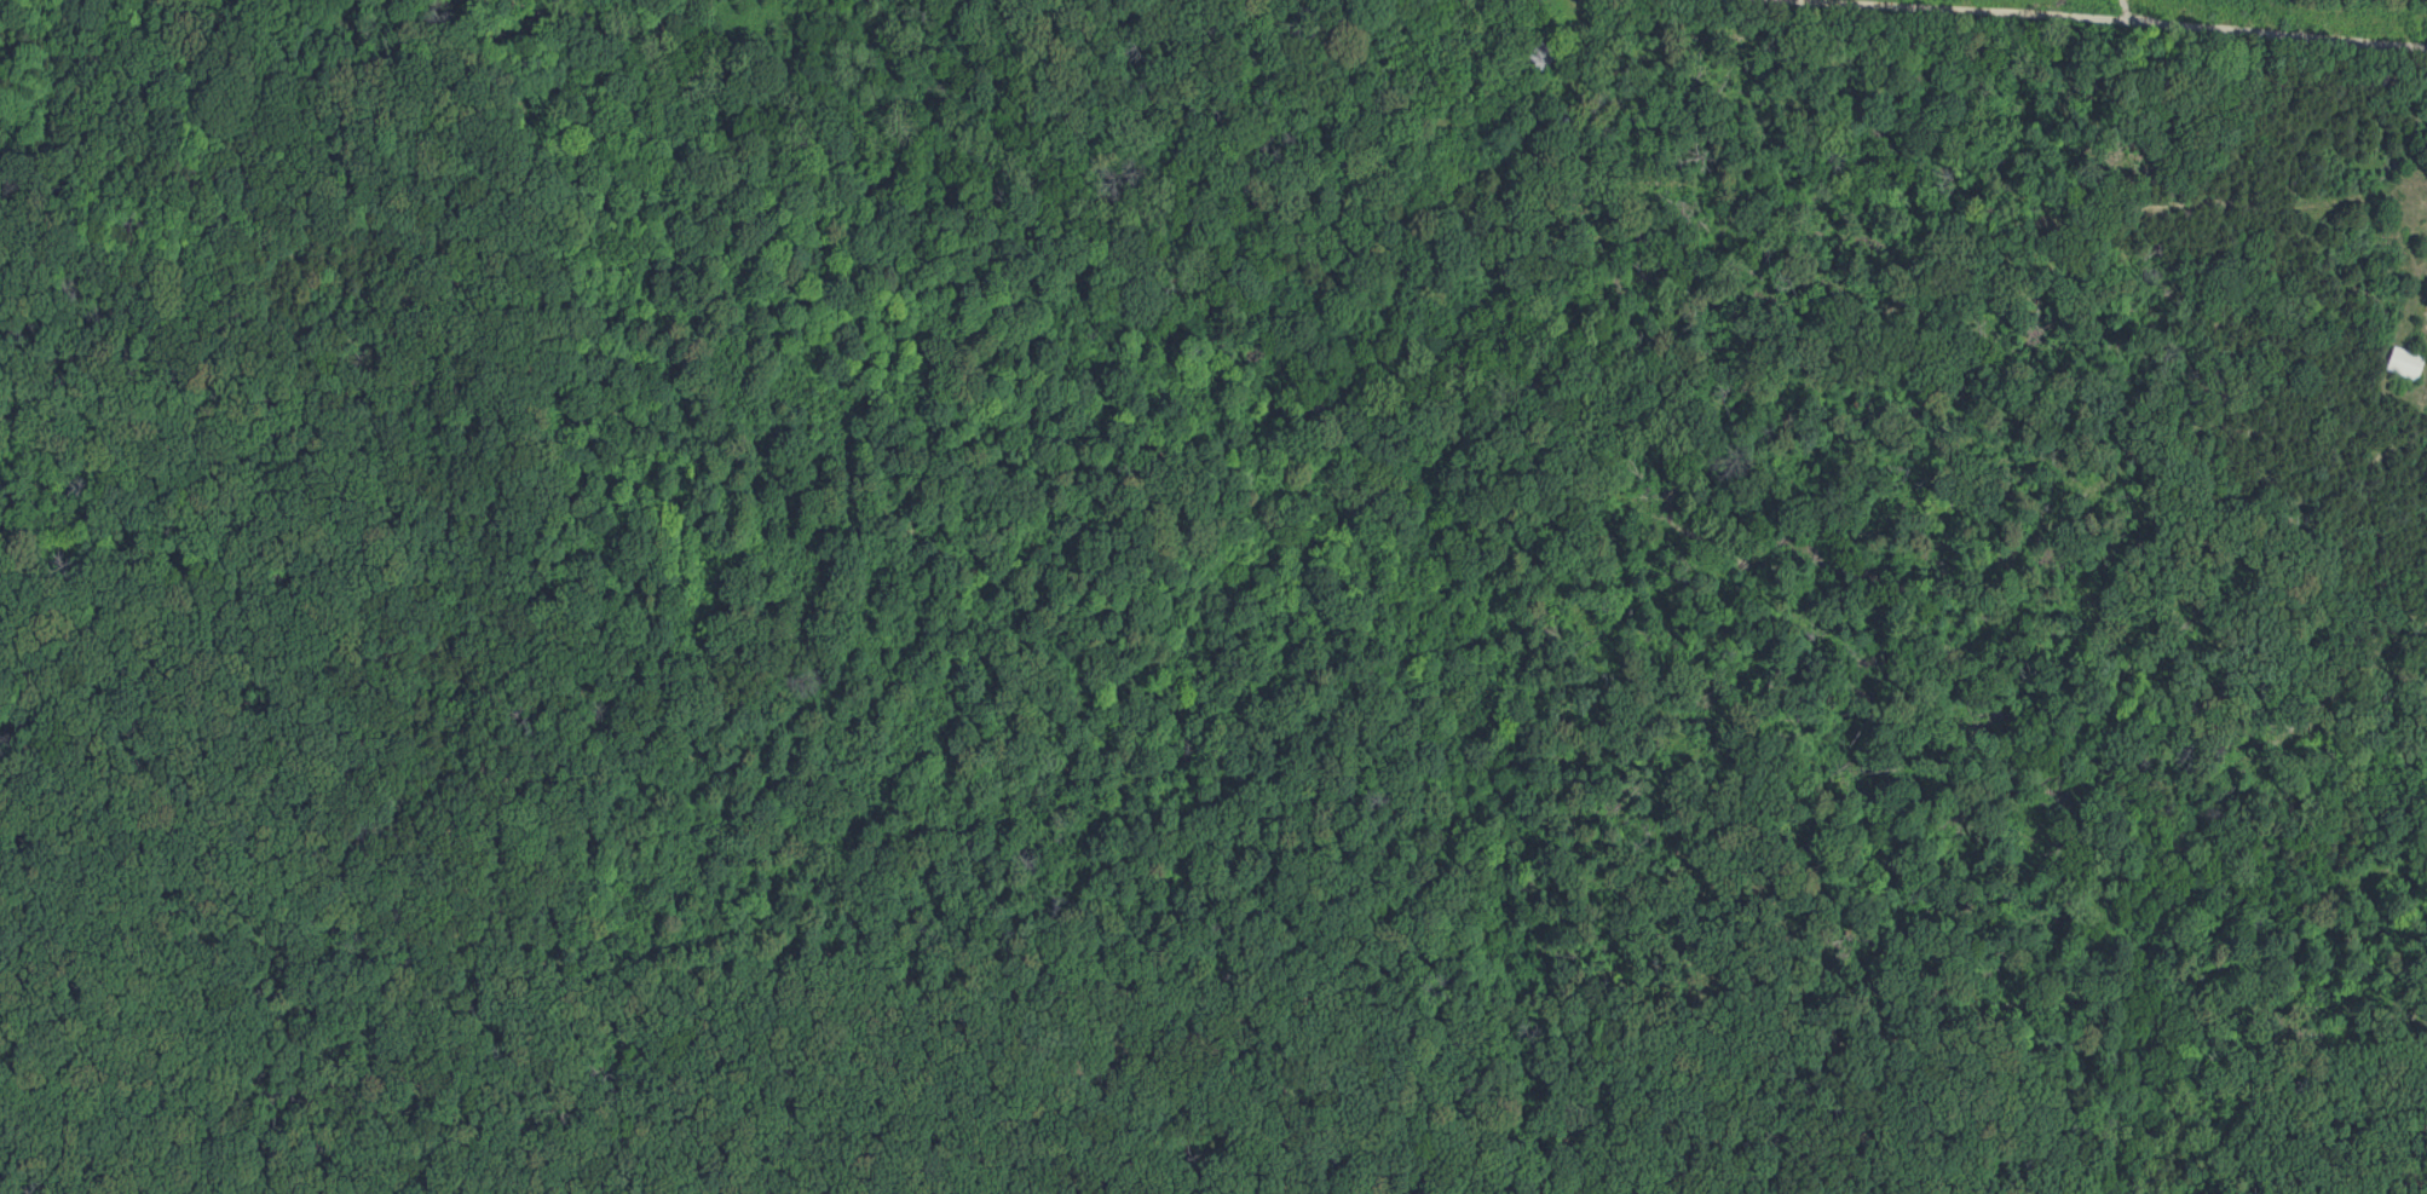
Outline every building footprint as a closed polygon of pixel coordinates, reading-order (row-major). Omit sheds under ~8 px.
[(2380,372),(2411,381),(2419,356),(2388,347),(2380,372)]
